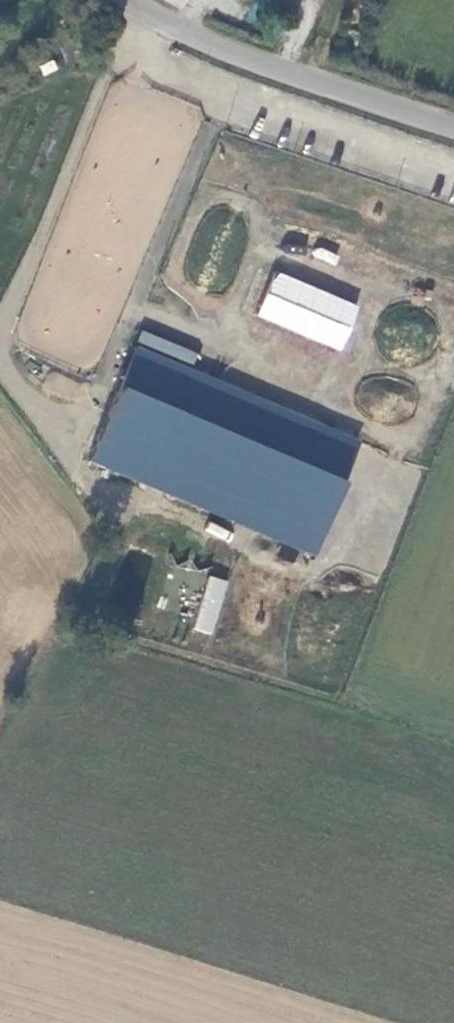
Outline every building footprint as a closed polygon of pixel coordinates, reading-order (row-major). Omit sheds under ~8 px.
[(342,353),(362,306),(275,270),(255,317),(342,353)] [(363,442),(136,348),(88,465),(315,558),(363,442)] [(211,635),(229,582),(210,575),(192,629),(211,635)]
